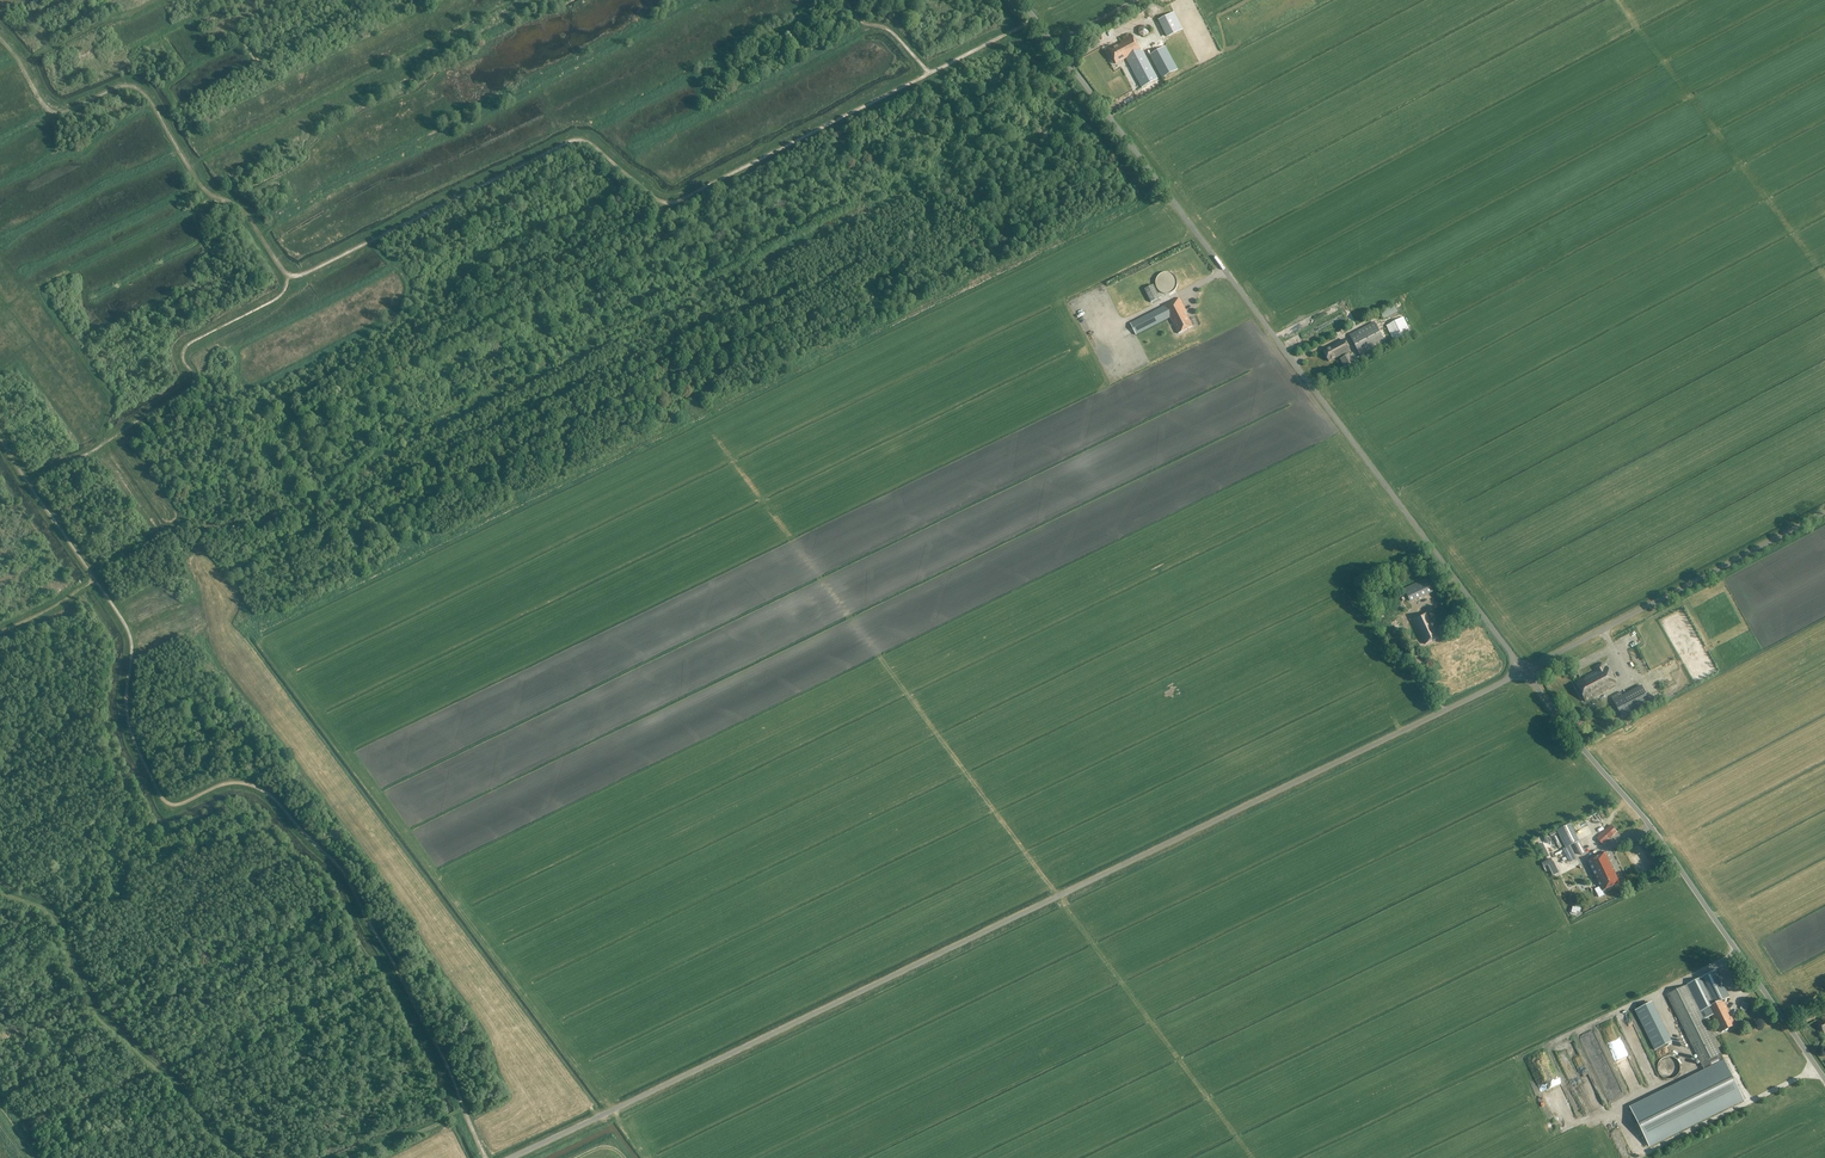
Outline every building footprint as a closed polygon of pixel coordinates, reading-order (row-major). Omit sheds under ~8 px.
[(1174,13),(1160,20),(1168,37),(1183,30),(1174,13)] [(1134,29),(1143,34),(1148,26),(1139,21),(1134,29)] [(1117,45),(1108,50),(1115,64),(1126,59),(1141,88),(1158,79),(1142,50),(1140,51),(1132,36),(1117,44),(1117,45)] [(1165,47),(1149,55),(1162,78),(1178,70),(1165,47)] [(1167,272),(1163,272),(1160,274),(1158,276),(1156,280),(1155,283),(1156,286),(1157,289),(1160,292),(1162,293),(1164,294),(1167,294),(1170,293),(1173,291),(1176,288),(1178,285),(1178,281),(1177,278),(1175,276),(1173,275),(1171,273),(1167,272)] [(1154,285),(1145,289),(1151,302),(1160,298),(1154,285)] [(1343,296),(1336,298),(1340,309),(1347,307),(1343,296)] [(1164,306),(1130,323),(1136,335),(1170,318),(1178,334),(1193,326),(1187,316),(1186,317),(1183,312),(1186,311),(1179,298),(1163,306),(1164,306)] [(1391,307),(1381,312),(1384,318),(1394,313),(1391,307)] [(1297,340),(1350,317),(1347,311),(1339,314),(1328,319),(1328,320),(1311,328),(1312,329),(1295,336),(1297,340)] [(1404,318),(1387,327),(1394,341),(1412,333),(1404,318)] [(1375,322),(1350,335),(1361,357),(1386,344),(1375,322)] [(1324,349),(1341,340),(1339,336),(1322,345),(1324,349)] [(1288,340),(1292,345),(1297,342),(1293,337),(1288,340)] [(1350,350),(1344,340),(1323,351),(1329,362),(1350,350)] [(1349,354),(1340,359),(1347,372),(1356,367),(1349,354)] [(1337,386),(1340,391),(1345,389),(1343,383),(1337,386)] [(1331,398),(1338,394),(1333,385),(1326,389),(1331,398)] [(1426,579),(1413,585),(1404,589),(1410,601),(1432,591),(1426,579)] [(1428,612),(1413,619),(1425,644),(1439,638),(1436,629),(1434,630),(1432,625),(1434,624),(1428,612)] [(1626,634),(1627,637),(1630,643),(1639,639),(1634,630),(1626,634)] [(1636,664),(1641,661),(1637,655),(1632,658),(1636,664)] [(1601,663),(1593,668),(1596,673),(1576,683),(1585,701),(1617,685),(1607,666),(1605,668),(1601,663)] [(1616,694),(1611,697),(1622,718),(1651,703),(1641,685),(1622,695),(1620,692),(1616,694)] [(1571,824),(1557,831),(1566,848),(1579,841),(1571,824)] [(1612,826),(1597,838),(1603,844),(1617,832),(1612,826)] [(1605,852),(1587,861),(1602,891),(1608,888),(1608,889),(1620,883),(1605,852)] [(1704,1071),(1661,1092),(1630,1108),(1649,1146),(1743,1099),(1721,1054),(1700,1011),(1702,1010),(1705,1016),(1711,1013),(1721,1032),(1736,1025),(1732,1016),(1730,1017),(1728,1013),(1729,1012),(1723,1000),(1727,998),(1713,972),(1688,985),(1700,1008),(1698,1009),(1687,985),(1667,995),(1704,1071)] [(1652,1002),(1634,1010),(1654,1050),(1672,1041),(1652,1002)] [(1661,1075),(1661,1076),(1662,1077),(1663,1077),(1664,1078),(1665,1078),(1666,1078),(1667,1079),(1668,1079),(1669,1079),(1670,1079),(1671,1079),(1672,1078),(1673,1078),(1674,1077),(1675,1077),(1676,1076),(1677,1076),(1677,1075),(1678,1074),(1679,1073),(1679,1072),(1680,1071),(1680,1070),(1680,1069),(1680,1068),(1680,1067),(1680,1066),(1680,1065),(1680,1064),(1679,1063),(1679,1062),(1678,1061),(1678,1060),(1677,1060),(1676,1059),(1676,1058),(1675,1058),(1674,1057),(1673,1057),(1672,1057),(1671,1056),(1670,1056),(1669,1056),(1668,1056),(1667,1056),(1666,1056),(1665,1057),(1664,1057),(1663,1057),(1663,1058),(1662,1058),(1661,1059),(1660,1060),(1660,1061),(1659,1061),(1659,1062),(1658,1063),(1658,1064),(1658,1065),(1658,1066),(1657,1067),(1657,1068),(1658,1069),(1658,1070),(1658,1071),(1658,1072),(1659,1073),(1659,1074),(1660,1075),(1661,1075)]
